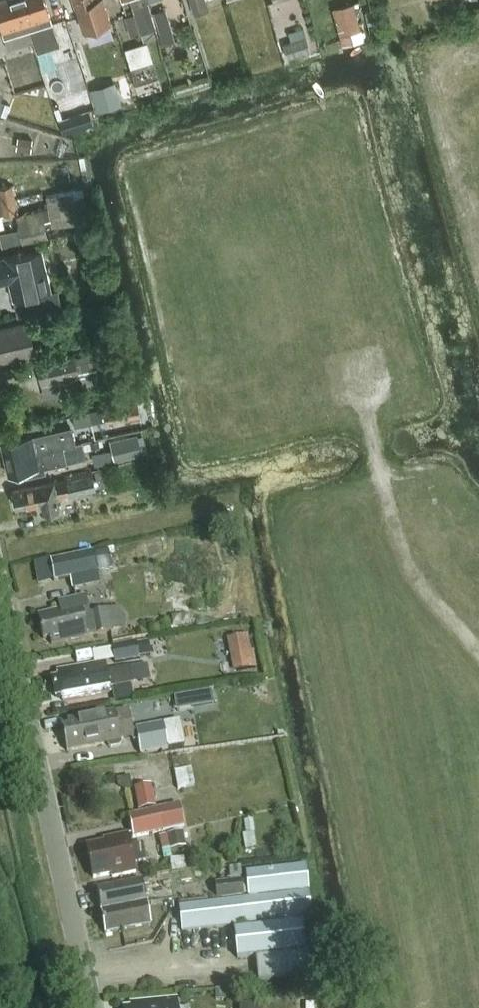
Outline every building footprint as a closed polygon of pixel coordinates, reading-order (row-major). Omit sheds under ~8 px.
[(2,30),(4,38),(28,30),(19,0),(0,0),(0,25),(2,30)] [(28,30),(30,30),(42,26),(52,22),(50,15),(48,7),(45,0),(19,0),(28,30)] [(77,7),(82,21),(85,31),(111,22),(108,13),(104,0),(75,0),(77,7)] [(141,34),(156,29),(148,2),(147,0),(130,0),(141,34)] [(210,10),(207,0),(189,0),(194,15),(210,10)] [(333,7),(339,34),(361,28),(354,2),(333,7)] [(158,25),(156,25),(162,44),(163,43),(174,40),(168,21),(158,25)] [(42,26),(30,30),(37,53),(51,49),(60,46),(52,22),(42,26)] [(10,59),(2,34),(0,34),(0,62),(10,59)] [(306,36),(283,43),(287,58),(310,51),(306,36)] [(16,91),(47,81),(40,61),(10,72),(16,91)] [(154,63),(130,70),(137,93),(138,95),(162,88),(161,85),(154,63)] [(117,93),(94,100),(97,112),(105,110),(121,105),(120,104),(117,93)] [(61,118),(83,110),(78,97),(56,105),(61,118)] [(89,111),(59,122),(63,133),(93,123),(89,113),(89,111)] [(18,137),(16,150),(31,151),(32,139),(18,137)] [(27,176),(27,160),(0,160),(0,177),(27,176)] [(17,212),(11,185),(0,187),(0,197),(4,215),(17,212)] [(84,190),(46,197),(52,228),(89,222),(84,190)] [(46,222),(22,229),(24,239),(49,233),(46,222)] [(76,234),(78,243),(93,239),(91,231),(76,234)] [(41,248),(0,258),(0,283),(9,281),(13,300),(50,292),(41,248)] [(0,327),(0,361),(35,353),(28,321),(0,327)] [(35,360),(40,383),(98,370),(94,352),(77,356),(75,351),(35,360)] [(135,401),(102,409),(105,421),(117,418),(118,422),(138,417),(137,413),(135,401)] [(102,409),(90,411),(93,423),(104,421),(105,421),(102,409)] [(5,459),(63,446),(60,429),(45,432),(45,433),(36,435),(36,434),(1,442),(5,459)] [(138,436),(110,443),(114,462),(142,455),(138,436)] [(98,440),(90,441),(92,449),(99,447),(98,440)] [(90,441),(82,443),(84,450),(92,449),(90,441)] [(44,467),(66,462),(63,446),(5,459),(9,475),(25,472),(26,476),(45,472),(44,467)] [(68,495),(96,490),(92,470),(64,475),(65,480),(54,482),(12,490),(16,508),(41,503),(43,512),(59,509),(56,496),(68,494),(68,495)] [(92,555),(49,564),(53,584),(96,575),(95,574),(107,572),(103,553),(92,555)] [(51,644),(112,631),(108,610),(89,614),(88,609),(82,610),(80,597),(58,602),(60,610),(45,613),(46,619),(39,621),(43,639),(50,637),(51,644)] [(248,635),(228,639),(231,655),(251,652),(248,635)] [(138,657),(151,654),(149,641),(136,644),(112,648),(114,661),(138,657)] [(63,701),(110,692),(109,688),(132,684),(129,668),(107,672),(105,662),(57,671),(58,677),(52,678),(55,696),(62,695),(63,701)] [(211,691),(190,694),(193,708),(214,705),(211,691)] [(67,751),(121,741),(134,738),(129,709),(115,712),(115,711),(67,720),(69,726),(62,728),(67,751)] [(180,720),(136,728),(140,754),(185,746),(180,720)] [(129,776),(117,779),(118,786),(124,791),(132,789),(129,776)] [(141,811),(158,807),(153,786),(136,789),(141,811)] [(180,805),(129,817),(133,838),(184,826),(180,805)] [(253,819),(244,821),(246,834),(255,832),(253,819)] [(168,835),(166,836),(169,849),(185,846),(183,832),(168,834),(168,835)] [(104,843),(86,847),(93,878),(111,874),(112,877),(136,872),(134,864),(147,861),(143,843),(130,846),(127,834),(104,840),(104,843)] [(248,898),(178,906),(181,932),(234,926),(237,960),(313,951),(309,920),(311,920),(305,865),(245,871),(248,898)] [(101,912),(146,903),(142,881),(96,890),(101,912)] [(219,899),(244,896),(242,881),(217,884),(219,899)] [(151,925),(147,906),(146,903),(101,912),(105,934),(151,925)] [(313,952),(257,958),(258,979),(316,973),(313,952)] [(176,998),(131,1003),(131,1007),(177,1007),(176,998)]
